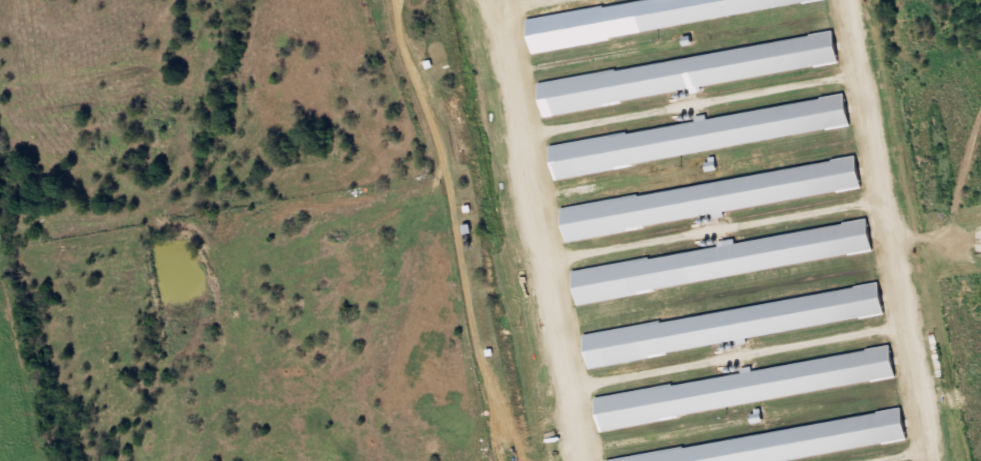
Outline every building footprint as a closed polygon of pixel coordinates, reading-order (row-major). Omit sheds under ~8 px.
[(536,47),(833,6),(832,0),(667,0),(532,19),(536,47)] [(543,80),(547,111),(844,70),(840,38),(543,80)] [(554,145),(559,175),(855,132),(850,98),(711,118),(711,116),(700,117),(701,124),(554,145)] [(566,205),(570,237),(867,193),(862,162),(566,205)] [(577,271),(581,301),(879,256),(874,222),(723,245),(724,249),(577,271)] [(593,367),(751,344),(750,337),(890,317),(885,289),(588,332),(593,367)] [(605,429),(902,381),(896,348),(755,371),(756,373),(600,398),(605,429)] [(612,460),(807,460),(913,446),(908,414),(611,458),(612,460)]
